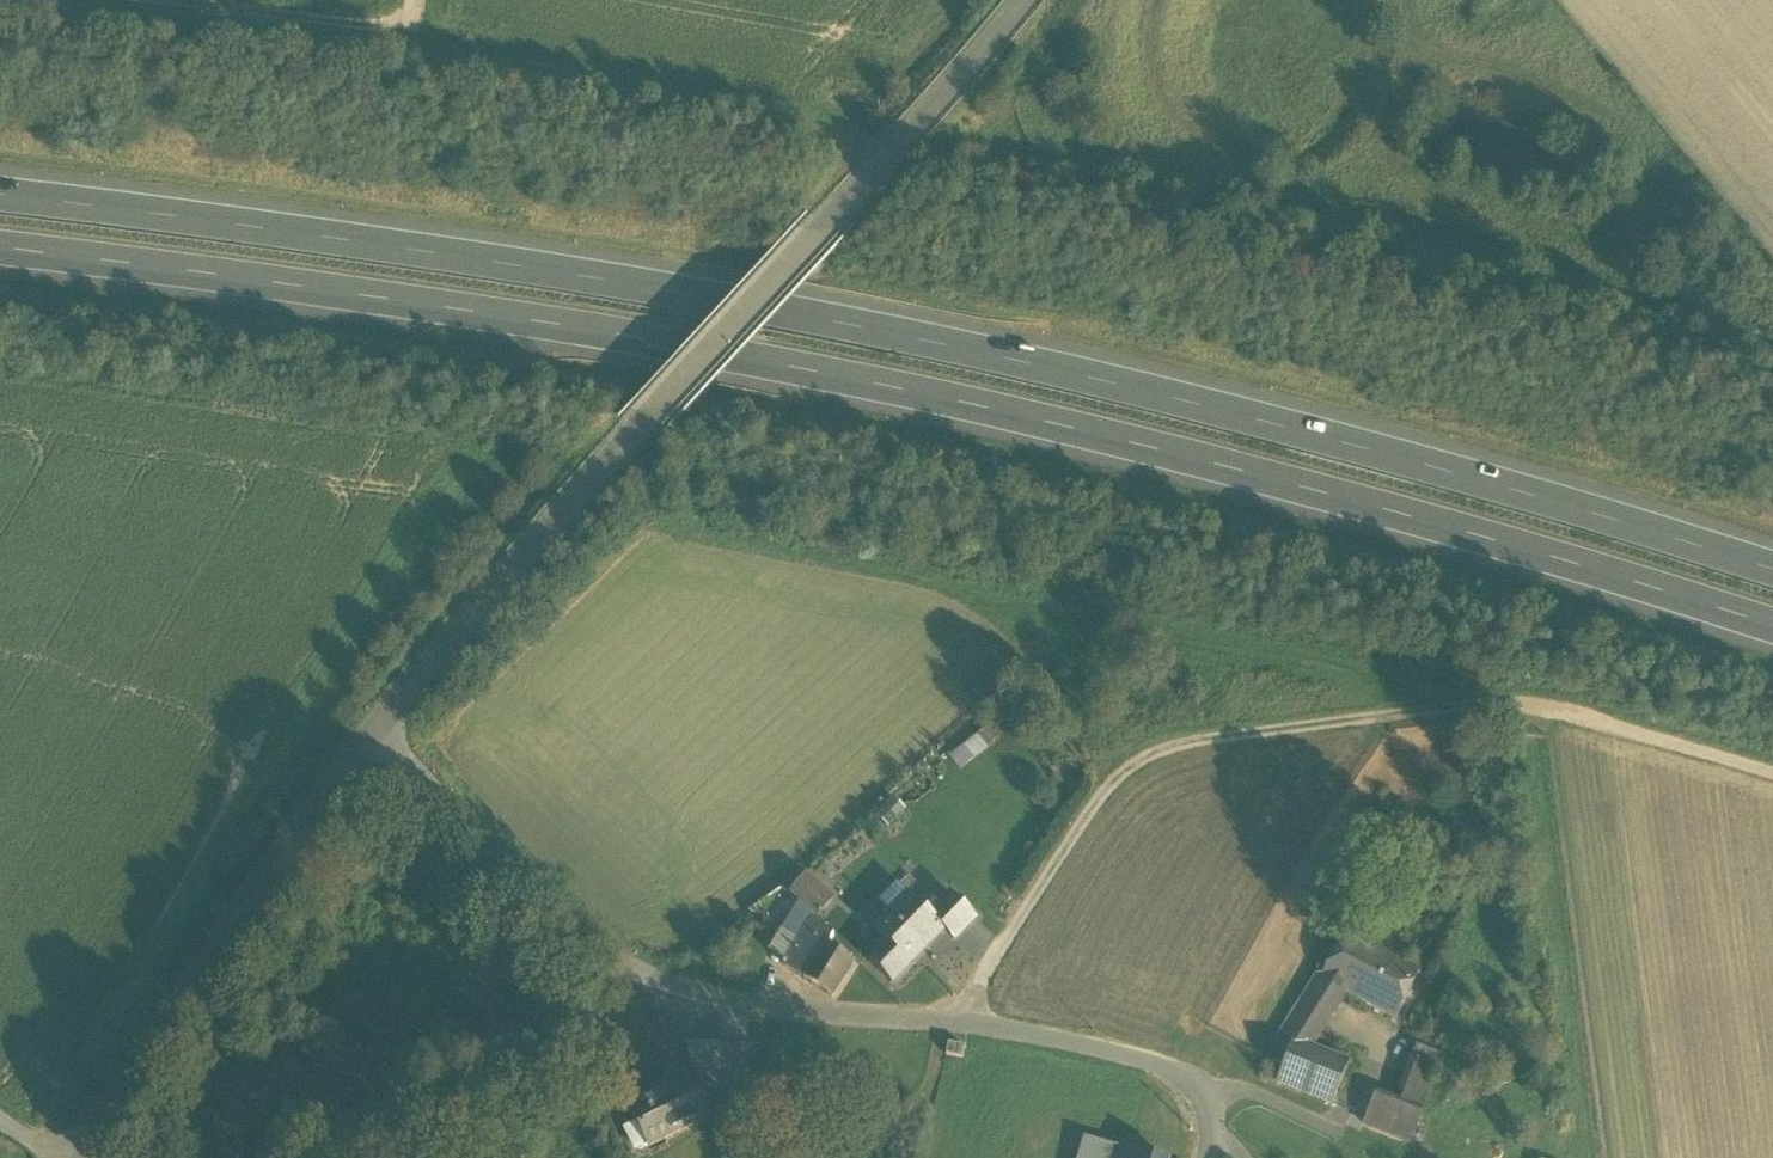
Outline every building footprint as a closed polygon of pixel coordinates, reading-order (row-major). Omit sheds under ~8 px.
[(793,891),(817,913),(832,897),(807,875),(793,891)] [(944,930),(954,940),(975,918),(952,894),(931,916),(944,929),(944,930)] [(869,960),(892,982),(944,930),(944,929),(931,916),(909,895),(874,930),(886,942),(869,960)] [(781,929),(800,941),(813,921),(816,917),(799,901),(782,928),(781,929)] [(1391,930),(1403,935),(1407,924),(1395,920),(1391,930)] [(804,978),(832,997),(855,961),(854,960),(854,961),(827,944),(834,934),(813,921),(800,941),(787,961),(785,960),(782,963),(784,965),(804,978)] [(1351,995),(1396,1018),(1420,970),(1365,942),(1367,938),(1363,936),(1360,940),(1344,932),(1322,977),(1321,978),(1345,991),(1351,994),(1351,995)] [(1318,975),(1304,997),(1331,1012),(1345,991),(1321,978),(1322,977),(1318,975)] [(1304,997),(1279,1036),(1293,1042),(1309,1048),(1331,1012),(1304,997)] [(1269,1058),(1283,1065),(1293,1042),(1279,1036),(1278,1038),(1269,1058)] [(709,1095),(722,1095),(719,1043),(718,1040),(686,1042),(687,1056),(709,1095)] [(745,1041),(719,1043),(722,1095),(769,1092),(768,1075),(747,1076),(745,1041)] [(946,1054),(963,1058),(965,1046),(949,1042),(946,1054)] [(1309,1048),(1293,1042),(1283,1065),(1277,1081),(1333,1103),(1348,1064),(1309,1048)] [(1417,1061),(1437,1069),(1442,1054),(1417,1044),(1410,1059),(1417,1061)] [(1417,1061),(1412,1073),(1432,1081),(1437,1069),(1417,1061)] [(646,1126),(655,1144),(713,1115),(691,1071),(661,1086),(664,1092),(629,1109),(639,1130),(646,1126)] [(1420,1115),(1432,1081),(1412,1073),(1399,1106),(1420,1115)] [(1409,1142),(1420,1115),(1399,1106),(1375,1096),(1364,1124),(1409,1142)] [(648,1147),(655,1144),(646,1126),(639,1130),(648,1147)] [(1110,1146),(1083,1138),(1077,1157),(1107,1157),(1110,1146)] [(1107,1157),(1135,1157),(1136,1154),(1110,1146),(1107,1157)]
